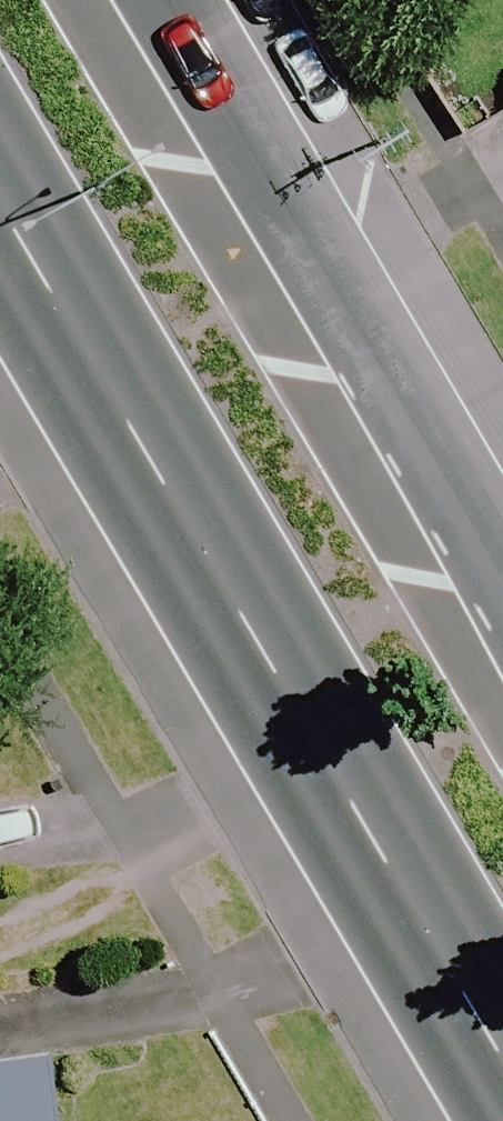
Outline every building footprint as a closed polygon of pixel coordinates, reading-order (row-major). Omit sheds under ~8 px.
[(58,1058),(0,1067),(0,1120),(68,1120),(58,1058)]
